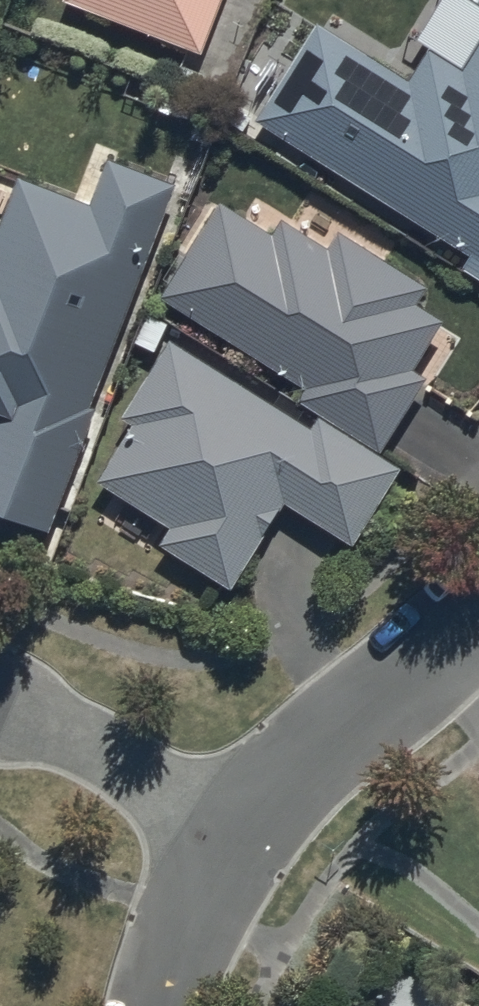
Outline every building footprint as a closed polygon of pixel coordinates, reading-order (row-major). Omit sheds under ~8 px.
[(64,5),(201,58),(223,0),(66,0),(64,5)] [(255,128),(468,258),(460,270),(478,282),(478,48),(460,77),(427,55),(407,86),(318,30),(255,128)] [(49,543),(97,416),(89,413),(175,193),(106,166),(89,211),(21,184),(0,175),(0,524),(49,543)] [(219,207),(158,304),(306,394),(300,404),(384,457),(428,388),(412,377),(442,329),(414,311),(424,295),(338,241),(328,257),(279,226),(271,240),(219,207)] [(130,431),(96,487),(171,534),(159,550),(230,595),(285,509),(353,552),(398,476),(316,425),(310,435),(170,349),(122,426),(130,431)]
